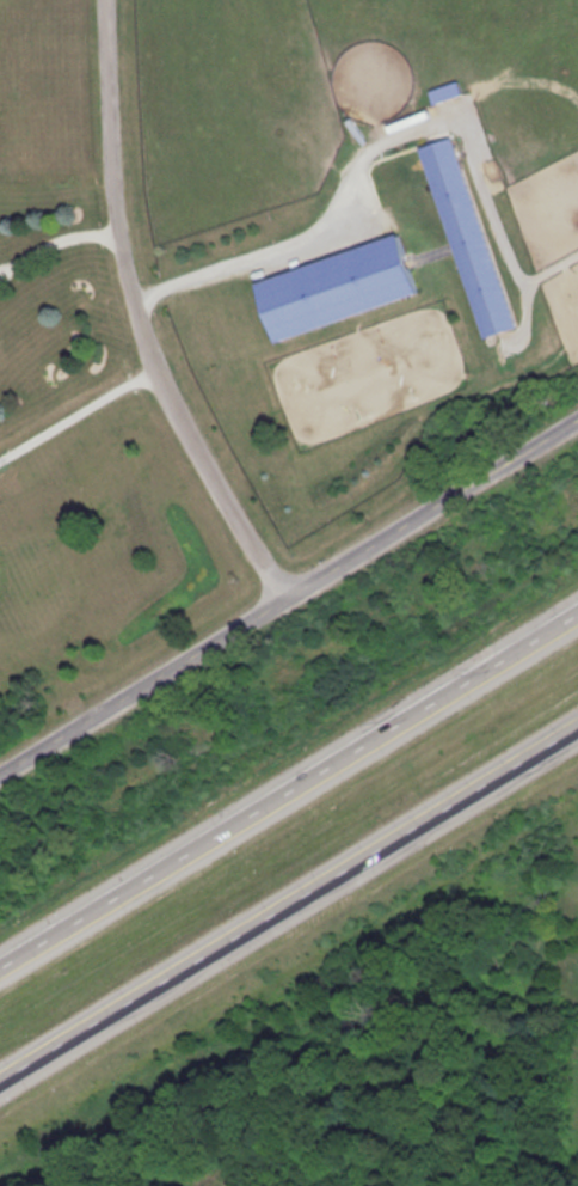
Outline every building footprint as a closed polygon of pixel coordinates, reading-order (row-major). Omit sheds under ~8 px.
[(457,137),(428,149),(493,336),(524,326),(457,137)] [(404,233),(263,283),(282,344),(424,293),(404,233)]
